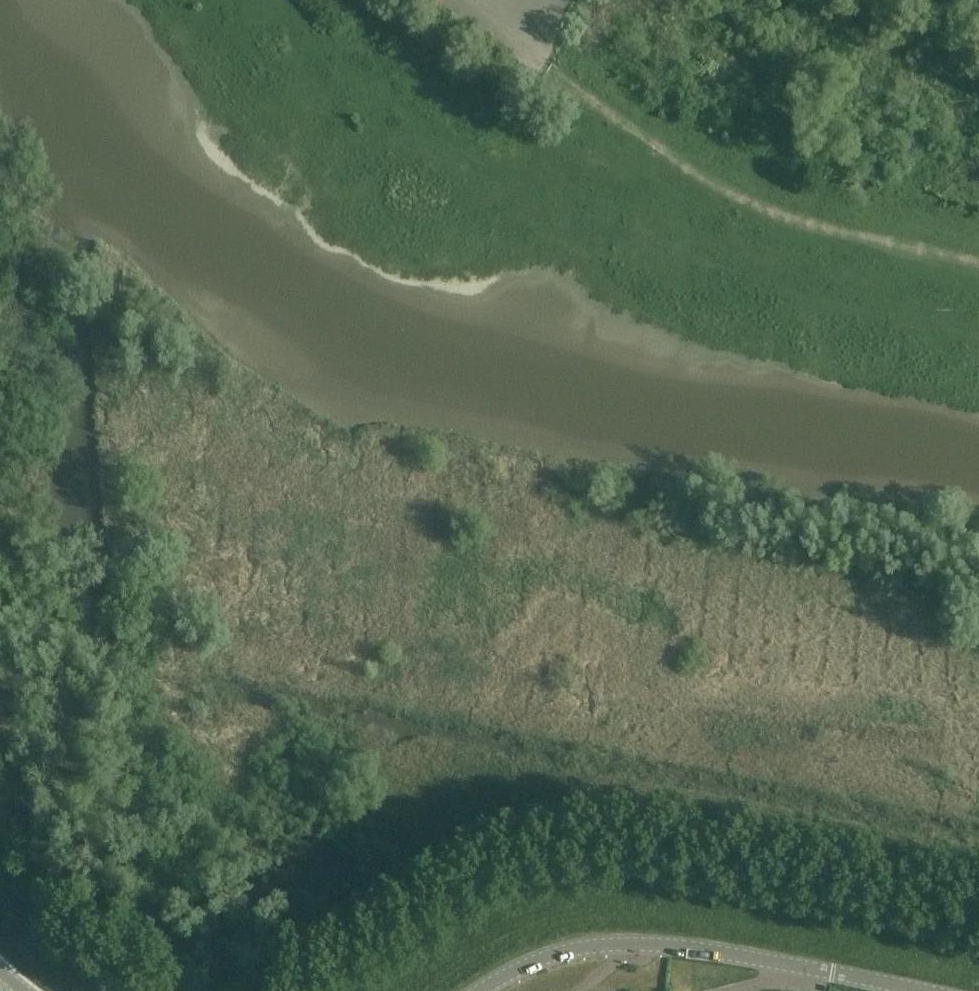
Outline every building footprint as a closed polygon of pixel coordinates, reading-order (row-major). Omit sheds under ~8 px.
[(120,546),(111,549),(114,561),(124,558),(120,546)]
